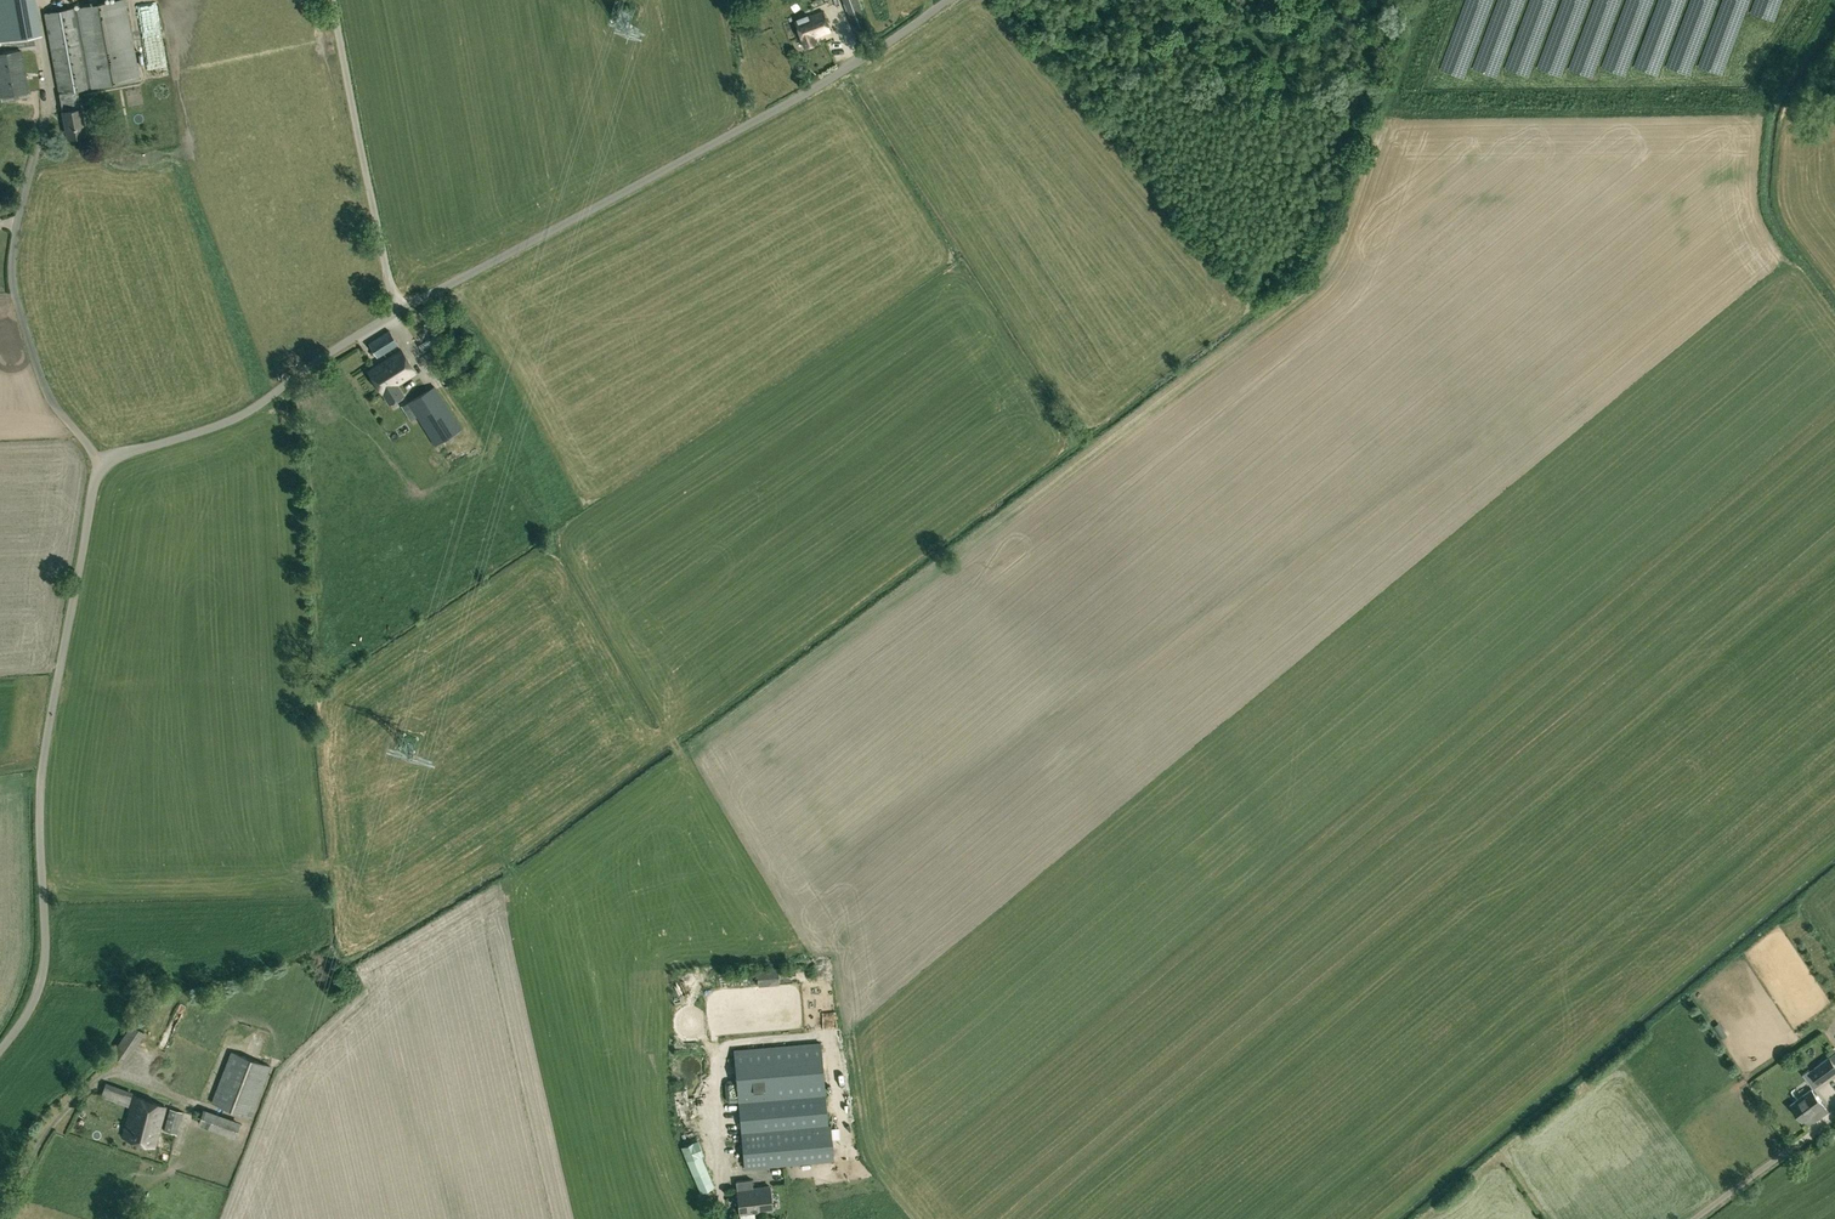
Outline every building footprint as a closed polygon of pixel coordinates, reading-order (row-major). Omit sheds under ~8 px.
[(37,34),(30,0),(0,0),(0,41),(37,34)] [(81,108),(77,89),(139,78),(124,0),(120,0),(45,14),(51,48),(59,92),(63,111),(81,108)] [(822,11),(795,22),(804,47),(815,43),(813,37),(830,31),(822,11)] [(0,55),(0,96),(29,91),(21,51),(0,55)] [(81,108),(63,111),(62,111),(67,138),(86,135),(81,108)] [(168,134),(133,139),(134,146),(169,141),(168,134)] [(368,343),(377,357),(383,352),(397,344),(389,330),(368,343)] [(429,338),(418,345),(422,352),(433,345),(429,338)] [(415,372),(401,349),(387,358),(380,362),(368,370),(382,393),(389,403),(403,394),(396,384),(415,372)] [(434,386),(408,402),(435,445),(461,429),(434,386)] [(744,975),(745,991),(803,989),(802,973),(744,975)] [(703,980),(703,982),(683,982),(683,995),(692,994),(692,989),(700,989),(700,993),(734,993),(734,980),(703,980)] [(825,1093),(820,1041),(734,1049),(739,1101),(825,1093)] [(232,1052),(212,1102),(250,1117),(269,1066),(232,1052)] [(1833,1062),(1829,1057),(1810,1071),(1808,1070),(1803,1074),(1813,1088),(1817,1085),(1818,1086),(1834,1073),(1834,1061),(1833,1062)] [(1812,1088),(1790,1104),(1802,1120),(1810,1115),(1814,1121),(1828,1111),(1812,1088)] [(739,1101),(738,1101),(742,1135),(828,1126),(825,1093),(739,1101)] [(134,1097),(123,1138),(155,1146),(166,1106),(134,1097)] [(170,1108),(163,1131),(176,1133),(182,1111),(170,1108)] [(835,1161),(832,1126),(742,1135),(745,1169),(835,1161)] [(681,1149),(686,1160),(700,1192),(714,1186),(700,1155),(703,1153),(698,1141),(682,1148),(681,1149)] [(772,1209),(769,1185),(753,1187),(752,1178),(736,1180),(740,1213),(772,1209)] [(736,1185),(729,1185),(731,1196),(737,1195),(736,1185)]
